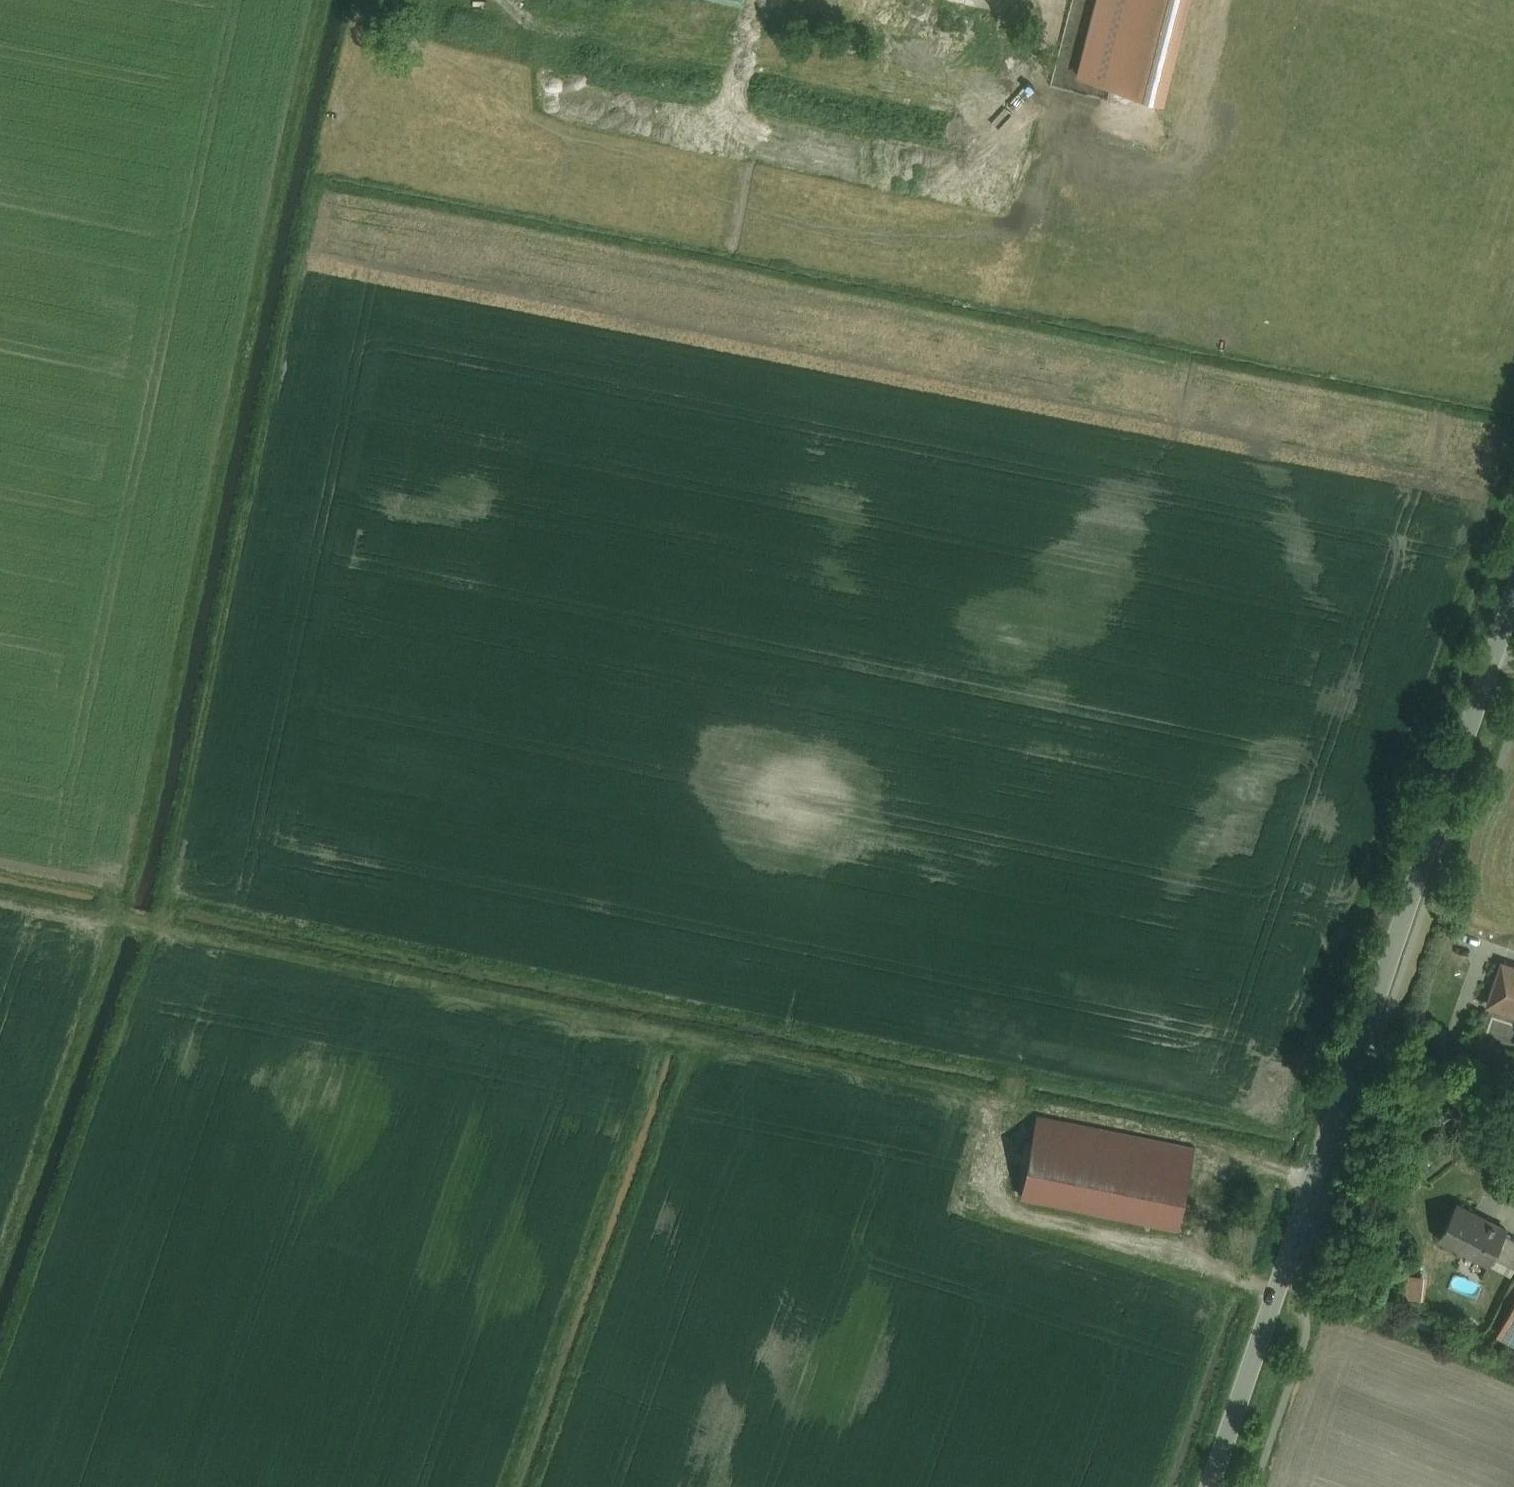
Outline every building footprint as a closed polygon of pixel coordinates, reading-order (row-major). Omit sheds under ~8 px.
[(1085,63),(1174,84),(1195,0),(1100,0),(1085,63)] [(1487,1005),(1513,1014),(1513,969),(1501,964),(1487,1005)] [(1180,1159),(1030,1130),(1016,1199),(1167,1228),(1180,1159)] [(1490,1251),(1513,1263),(1513,1245),(1442,1210),(1426,1244),(1481,1270),(1490,1251)] [(1499,1331),(1513,1339),(1513,1300),(1499,1331)]
